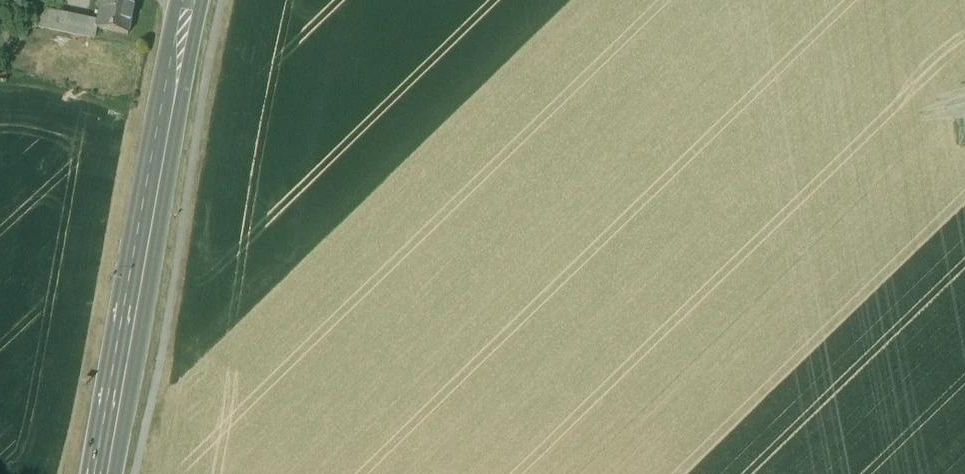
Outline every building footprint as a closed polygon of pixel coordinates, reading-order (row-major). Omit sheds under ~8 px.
[(98,22),(97,29),(129,36),(136,0),(103,0),(98,22)] [(98,22),(63,15),(64,12),(50,7),(32,26),(94,39),(97,29),(98,22)]
